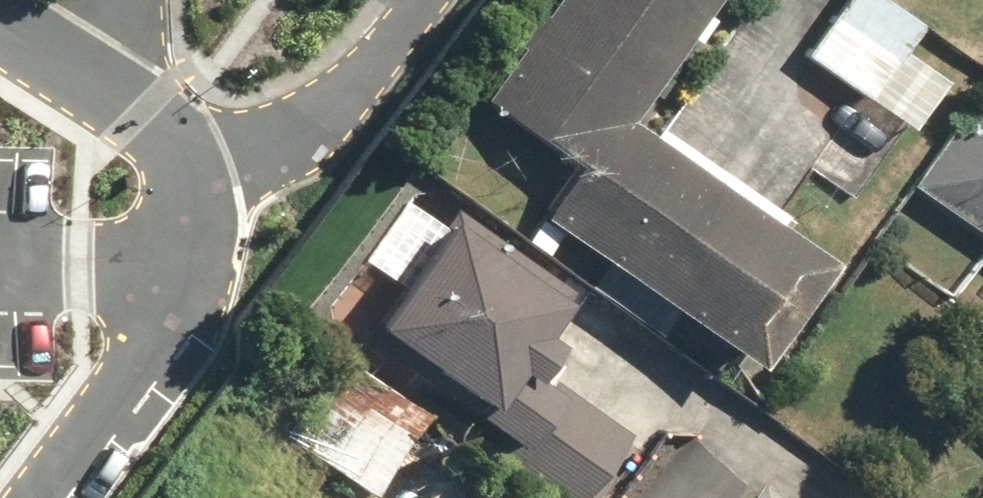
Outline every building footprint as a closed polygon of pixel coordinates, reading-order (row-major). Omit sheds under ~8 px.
[(746,367),(822,262),(623,119),(710,0),(547,0),(478,95),(575,164),(537,217),(746,367)] [(864,98),(918,22),(887,0),(836,0),(798,53),(864,98)] [(982,236),(982,105),(971,96),(909,184),(982,236)] [(365,326),(478,405),(457,433),(550,497),(573,497),(622,429),(532,367),(551,340),(543,334),(574,290),(452,204),(365,326)] [(282,430),(369,488),(423,409),(336,350),(282,430)] [(752,480),(738,497),(777,497),(752,480)]
